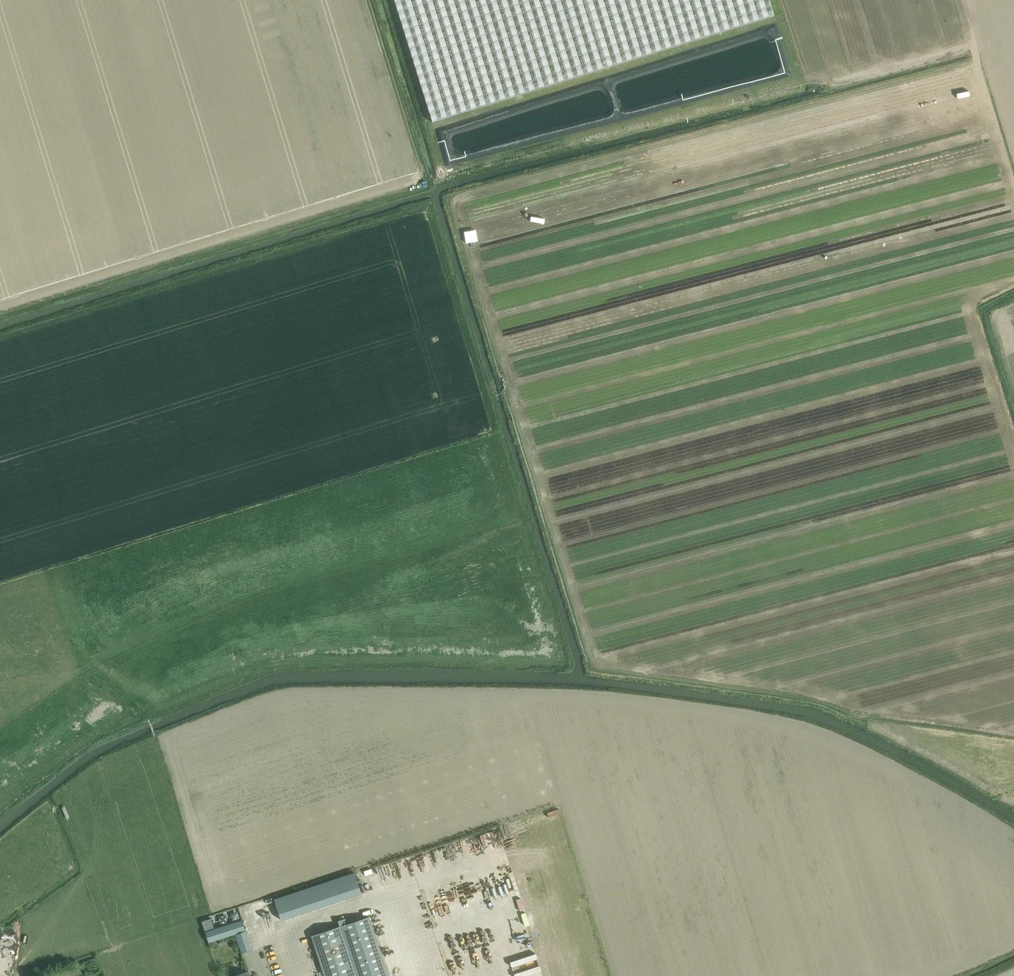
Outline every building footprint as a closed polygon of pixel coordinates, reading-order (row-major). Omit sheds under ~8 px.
[(431,123),(773,18),(767,0),(393,0),(431,123)] [(311,936),(324,975),(388,975),(369,917),(346,925),(344,919),(338,921),(340,927),(311,936)] [(205,932),(209,943),(236,934),(242,953),(253,949),(246,929),(243,920),(205,932)]
